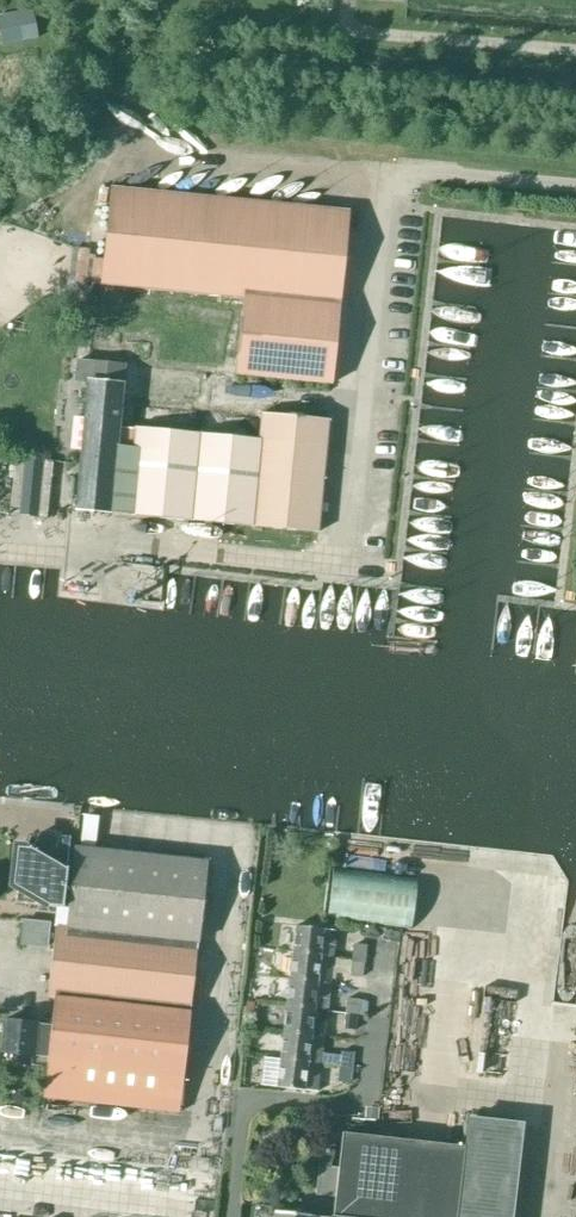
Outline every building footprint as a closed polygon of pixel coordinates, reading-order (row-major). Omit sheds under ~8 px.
[(0,23),(0,37),(1,43),(1,44),(37,38),(37,36),(33,17),(0,23)] [(102,285),(242,299),(242,298),(243,298),(244,298),(338,307),(347,212),(111,188),(102,285)] [(78,273),(79,243),(67,243),(66,273),(78,273)] [(244,298),(243,298),(235,374),(332,384),(332,383),(339,307),(338,307),(244,298)] [(118,429),(124,365),(76,361),(74,382),(87,384),(75,510),(317,533),(328,420),(235,412),(235,408),(197,404),(195,434),(133,428),(133,430),(118,429)] [(15,454),(13,510),(39,511),(42,456),(15,454)] [(98,816),(84,814),(81,847),(94,849),(98,816)] [(70,837),(39,833),(30,848),(27,848),(27,844),(13,843),(8,888),(15,893),(14,902),(62,908),(70,837)] [(179,1113),(206,861),(75,847),(65,927),(55,926),(47,997),(53,998),(51,1019),(37,1017),(36,1024),(3,1020),(0,1046),(0,1052),(32,1056),(31,1065),(46,1067),(42,1098),(179,1113)] [(335,884),(335,898),(369,897),(369,884),(335,884)] [(21,944),(46,947),(49,923),(23,921),(21,944)] [(335,930),(295,926),(292,954),(332,958),(335,930)] [(329,985),(332,958),(292,954),(289,980),(329,985)] [(361,977),(363,961),(351,960),(349,975),(361,977)] [(326,1011),(329,985),(289,980),(285,1007),(326,1011)] [(499,1013),(501,1013),(502,992),(481,991),(477,1065),(496,1066),(499,1013)] [(346,998),(345,1013),(357,1014),(359,1015),(360,1001),(360,999),(346,998)] [(282,1034),(323,1038),(326,1011),(285,1007),(282,1034)] [(355,1030),(357,1014),(345,1013),(343,1029),(355,1030)] [(341,1051),(340,1055),(321,1053),(323,1038),(282,1034),(279,1060),(320,1064),(339,1066),(339,1067),(351,1068),(353,1052),(341,1051)] [(317,1091),(320,1064),(279,1060),(276,1087),(317,1091)] [(349,1082),(351,1068),(339,1067),(337,1081),(349,1082)] [(365,1120),(376,1120),(376,1110),(365,1109),(365,1120)] [(523,1122),(467,1117),(463,1146),(456,1216),(513,1216),(523,1122)] [(463,1146),(343,1133),(341,1146),(321,1144),(315,1195),(335,1198),(333,1216),(456,1216),(463,1146)] [(60,1216),(159,1216),(162,1191),(0,1173),(0,1210),(60,1216)]
